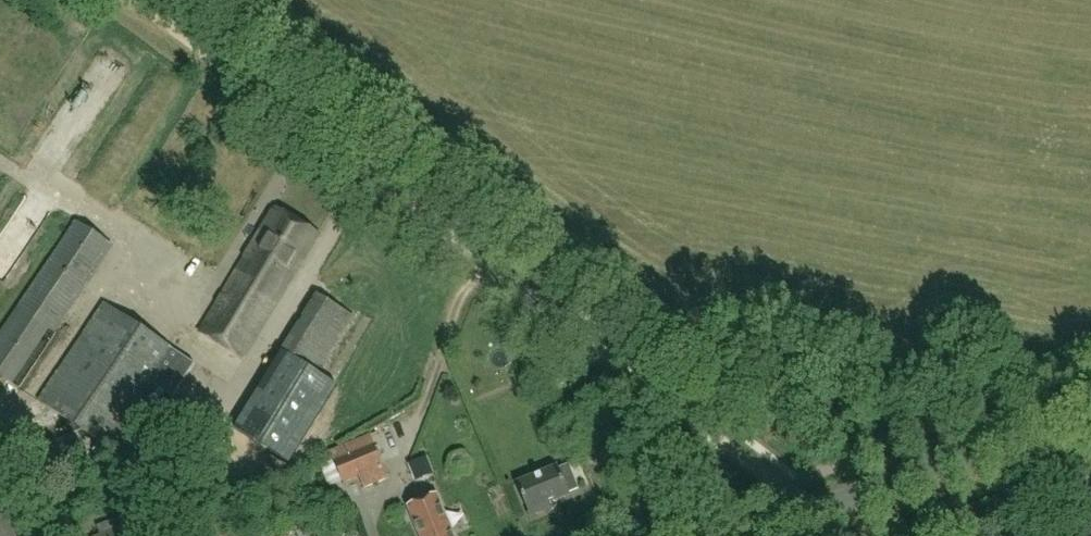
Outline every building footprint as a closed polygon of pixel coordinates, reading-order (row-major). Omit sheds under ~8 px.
[(243,359),(318,236),(275,209),(200,332),(243,359)] [(111,247),(75,223),(0,336),(0,376),(13,384),(50,330),(54,332),(111,247)] [(38,400),(114,452),(180,355),(105,303),(38,400)] [(294,332),(281,353),(317,375),(330,354),(294,332)] [(323,382),(309,383),(310,401),(323,400),(323,382)] [(362,486),(387,476),(370,433),(321,453),(329,473),(338,470),(343,483),(359,477),(362,486)] [(547,502),(568,494),(558,468),(517,484),(530,516),(550,509),(547,502)] [(419,534),(420,535),(452,535),(447,522),(446,523),(442,514),(435,498),(409,509),(419,534)] [(1,510),(0,510),(0,535),(13,535),(1,510)] [(124,524),(96,535),(129,535),(124,524)]
